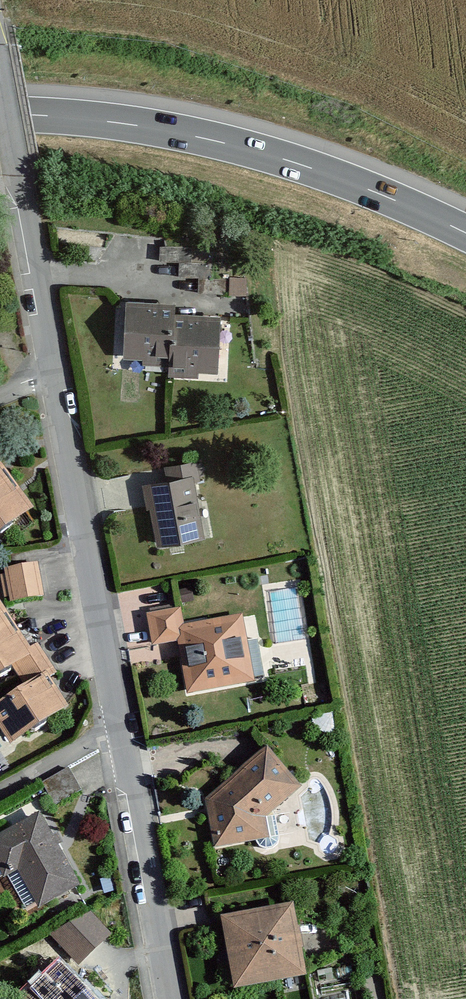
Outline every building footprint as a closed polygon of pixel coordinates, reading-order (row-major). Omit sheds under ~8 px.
[(170,308),(129,306),(127,355),(145,356),(145,362),(171,364),(171,374),(191,375),(191,369),(212,370),(214,321),(170,318),(170,308)] [(34,512),(0,465),(0,537),(34,512)] [(172,487),(152,491),(165,547),(211,536),(207,517),(201,519),(193,483),(198,482),(195,467),(169,472),(172,487)] [(40,569),(11,574),(16,604),(45,599),(40,569)] [(19,671),(34,693),(2,714),(16,735),(64,703),(50,683),(59,677),(41,651),(33,656),(0,606),(0,684),(19,671)] [(180,616),(155,621),(159,647),(183,643),(192,694),(265,682),(254,619),(183,632),(180,616)] [(299,782),(267,746),(210,797),(218,842),(266,832),(262,815),(299,782)] [(0,834),(0,848),(10,867),(24,859),(46,898),(80,880),(42,811),(0,834)] [(292,902),(226,914),(239,981),(304,968),(292,902)] [(93,912),(56,930),(84,958),(111,933),(93,912)] [(39,988),(49,998),(98,998),(65,964),(39,988)]
